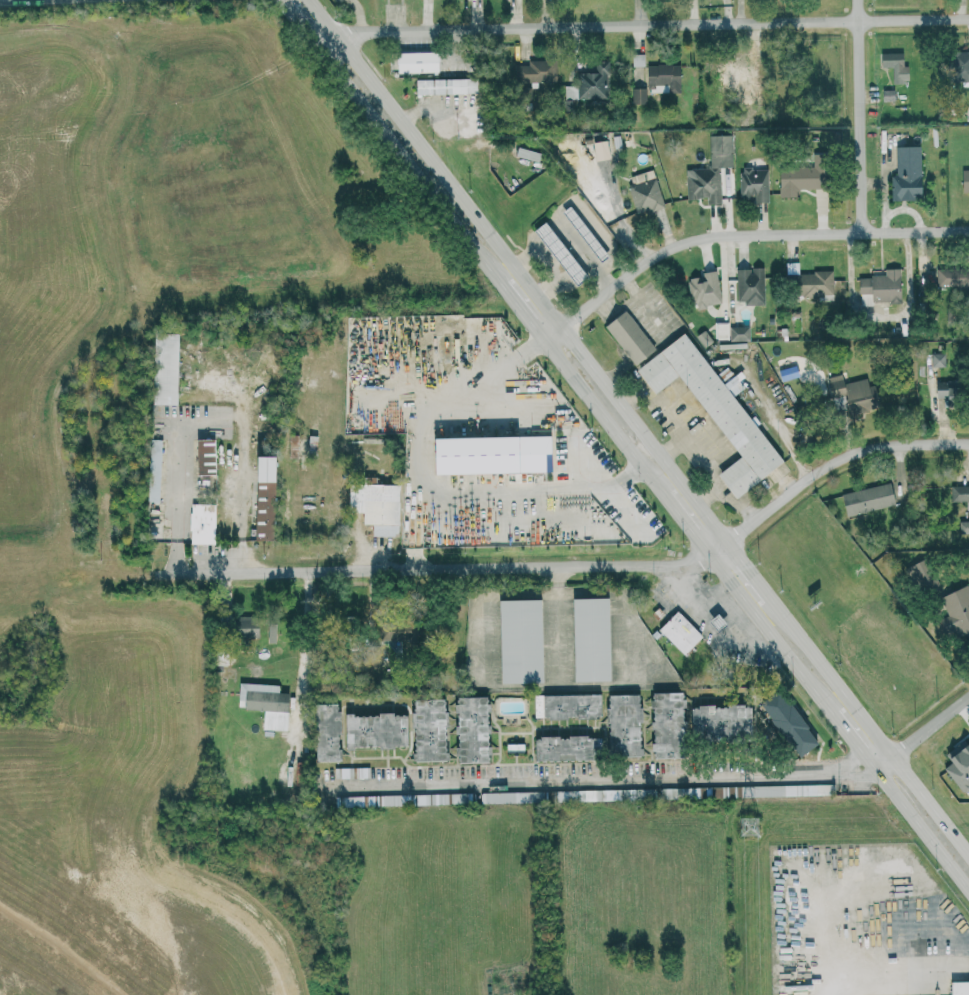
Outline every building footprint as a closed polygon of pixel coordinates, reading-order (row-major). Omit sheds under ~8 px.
[(435,50),(393,51),(394,72),(436,71),(435,50)] [(968,81),(968,61),(968,50),(948,51),(949,81),(968,81)] [(878,52),(878,66),(890,66),(891,82),(904,82),(903,51),(878,52)] [(513,65),(514,82),(550,81),(550,60),(526,60),(526,64),(513,65)] [(563,85),(564,106),(605,104),(604,86),(610,86),(608,60),(590,60),(590,71),(576,72),(576,84),(563,85)] [(667,92),(679,92),(678,63),(645,64),(646,84),(667,84),(667,92)] [(716,83),(743,83),(743,63),(717,63),(716,83)] [(413,94),(471,92),(471,78),(412,78),(413,94)] [(631,103),(644,103),(644,87),(630,88),(631,103)] [(891,89),(880,89),(880,99),(891,98),(891,89)] [(709,135),(710,167),(687,168),(688,198),(708,197),(708,203),(722,202),(720,166),(733,166),(731,134),(709,135)] [(800,187),(828,187),(828,154),(814,154),(814,166),(780,167),(781,195),(800,195),(800,187)] [(922,198),(922,160),(908,160),(908,174),(892,175),(893,198),(922,198)] [(741,200),(769,199),(769,168),(741,168),(741,200)] [(665,205),(653,169),(627,177),(638,213),(665,205)] [(578,283),(588,275),(554,232),(544,239),(578,283)] [(793,273),(794,295),(834,294),(834,272),(793,273)] [(946,366),(946,352),(932,352),(932,366),(946,366)] [(717,372),(692,390),(741,456),(718,473),(735,497),(783,463),(717,372)] [(867,378),(845,383),(842,373),(827,377),(832,398),(844,395),(849,416),(881,408),(875,384),(869,385),(867,378)] [(178,376),(155,376),(154,403),(178,404),(178,376)] [(937,397),(957,397),(957,380),(937,381),(937,397)] [(436,473),(552,471),(552,434),(435,436),(436,473)] [(216,474),(216,438),(198,438),(198,474),(216,474)] [(162,439),(148,439),(147,478),(149,478),(148,502),(160,502),(162,439)] [(274,540),(276,456),(259,456),(256,539),(274,540)] [(842,494),(847,516),(896,504),(890,481),(842,494)] [(400,536),(401,484),(364,483),(364,488),(350,488),(349,511),(364,511),(364,523),(373,524),(373,535),(400,536)] [(951,502),(968,502),(968,485),(951,485),(951,502)] [(968,533),(968,521),(959,521),(960,534),(968,533)] [(908,568),(914,578),(923,573),(917,562),(908,568)] [(968,584),(941,597),(949,615),(939,619),(948,639),(965,632),(967,636),(968,635),(968,586),(968,584)] [(611,680),(609,597),(573,598),(575,681),(611,680)] [(502,683),(544,682),(542,598),(500,600),(502,683)] [(684,654),(703,636),(678,610),(659,628),(684,654)] [(727,625),(718,613),(710,620),(718,631),(727,625)] [(236,629),(258,629),(259,615),(236,614),(236,629)] [(290,692),(279,692),(280,684),(240,682),(239,700),(245,700),(245,709),(265,710),(264,729),(288,730),(290,692)] [(820,743),(781,689),(760,703),(799,757),(820,743)] [(653,692),(654,758),(687,757),(686,691),(653,692)] [(601,717),(601,694),(536,695),(536,705),(543,705),(543,718),(601,717)] [(608,694),(609,756),(642,756),(641,694),(608,694)] [(457,697),(459,763),(490,762),(489,696),(457,697)] [(447,698),(414,699),(414,761),(447,760),(447,698)] [(317,761),(342,760),(340,703),(316,703),(317,761)] [(693,741),(753,739),(752,704),(692,706),(693,741)] [(408,747),(408,713),(346,714),(347,747),(408,747)] [(535,737),(536,760),(602,759),(601,736),(535,737)] [(967,739),(946,754),(952,762),(945,767),(964,793),(968,789),(968,742),(967,739)] [(370,777),(370,766),(335,768),(336,778),(370,777)] [(716,786),(717,796),(835,794),(834,784),(716,786)] [(658,798),(684,798),(683,788),(658,788),(658,798)] [(614,789),(557,791),(557,801),(614,799),(614,789)] [(546,802),(546,791),(481,792),(482,803),(546,802)] [(951,981),(952,994),(968,994),(968,981),(951,981)]
